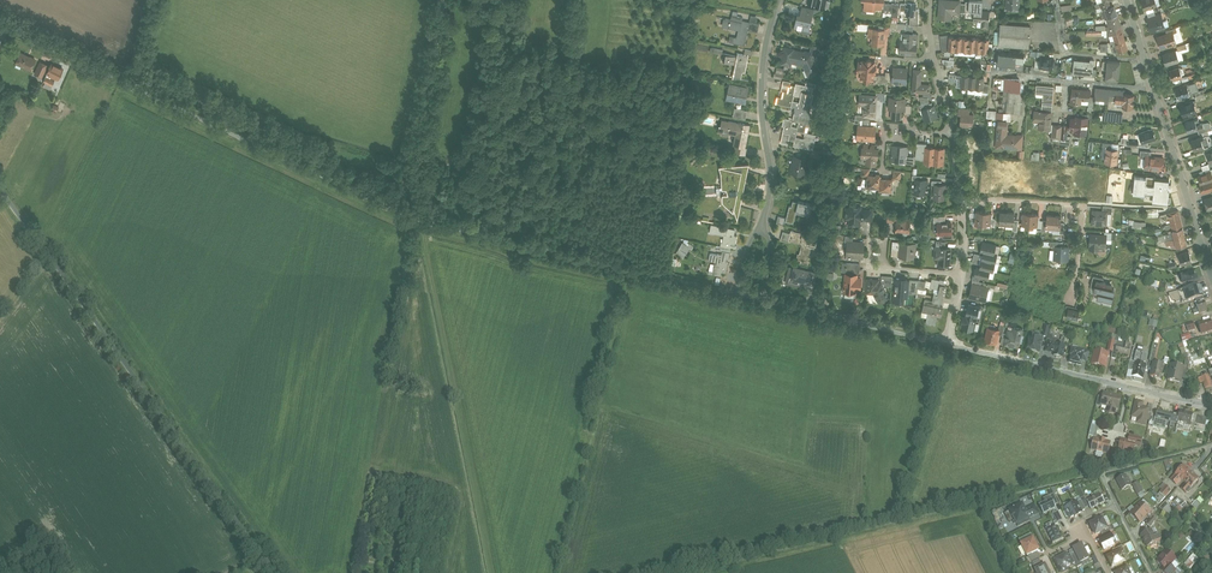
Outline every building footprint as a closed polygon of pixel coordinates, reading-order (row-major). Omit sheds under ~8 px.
[(867,9),(875,10),(875,7),(882,8),(882,2),(883,2),(883,0),(867,0),(867,9)] [(905,1),(908,2),(908,3),(901,3),(900,9),(907,10),(907,14),(911,14),(914,15),(915,9),(915,8),(916,8),(917,2),(915,2),(916,0),(906,0),(905,1)] [(947,0),(941,0),(939,18),(950,19),(950,11),(959,12),(960,2),(961,3),(961,1),(954,1),(949,1),(949,0),(947,0)] [(969,1),(966,1),(966,3),(966,10),(975,11),(984,11),(984,0),(969,0),(969,1)] [(1007,7),(1007,6),(1018,7),(1018,8),(1019,8),(1019,0),(1007,0),(1007,7)] [(1144,9),(1157,5),(1155,0),(1141,0),(1144,9)] [(893,3),(884,2),(884,11),(887,12),(892,12),(893,3)] [(1115,7),(1111,8),(1110,4),(1101,7),(1103,11),(1106,10),(1108,17),(1108,18),(1117,15),(1115,7)] [(814,8),(803,6),(801,14),(798,14),(795,27),(797,27),(797,28),(802,29),(802,28),(804,28),(805,26),(809,27),(814,8)] [(914,15),(911,14),(910,24),(914,24),(918,25),(919,19),(919,14),(919,9),(915,9),(914,15)] [(984,11),(975,11),(974,20),(982,21),(982,27),(988,27),(988,21),(989,21),(989,18),(990,12),(989,12),(984,11)] [(1165,12),(1148,17),(1149,21),(1150,21),(1160,17),(1159,16),(1162,15),(1161,13),(1165,12)] [(749,23),(742,21),(743,17),(732,14),(731,19),(726,18),(725,24),(740,28),(739,37),(736,36),(736,37),(735,42),(746,44),(749,30),(758,32),(760,23),(756,22),(750,21),(749,23)] [(1117,15),(1108,18),(1110,24),(1107,25),(1108,30),(1121,26),(1118,15),(1117,15)] [(1160,17),(1150,21),(1151,21),(1150,26),(1151,31),(1157,29),(1158,30),(1161,29),(1161,28),(1165,27),(1162,15),(1159,16),(1160,17)] [(908,24),(906,24),(906,28),(905,33),(913,33),(914,24),(910,24),(908,24)] [(1031,26),(1000,24),(999,44),(1000,45),(999,48),(1006,48),(1006,45),(1029,47),(1031,26)] [(1121,26),(1108,30),(1110,35),(1113,34),(1115,40),(1124,38),(1125,38),(1121,26)] [(885,30),(874,29),(874,30),(874,36),(875,38),(875,41),(879,42),(880,43),(884,44),(885,34),(885,30)] [(1167,34),(1157,37),(1160,47),(1176,42),(1174,33),(1173,32),(1167,34)] [(905,33),(904,33),(904,41),(901,41),(900,52),(899,52),(916,54),(917,42),(917,34),(913,33),(905,33)] [(1115,40),(1111,42),(1114,54),(1128,50),(1125,38),(1124,38),(1115,40)] [(819,46),(812,44),(810,52),(811,52),(813,56),(817,55),(818,57),(823,55),(819,46)] [(794,49),(785,47),(782,63),(790,64),(790,61),(798,63),(799,57),(800,57),(801,52),(794,50),(794,49)] [(1176,50),(1163,54),(1166,65),(1179,61),(1176,50)] [(30,55),(21,51),(18,57),(17,57),(16,59),(17,60),(17,61),(31,67),(36,57),(31,55),(30,55)] [(810,52),(805,51),(805,53),(801,52),(800,57),(799,57),(798,63),(804,64),(805,63),(810,75),(820,71),(813,56),(811,52),(810,52)] [(1054,58),(1044,57),(1045,52),(1038,51),(1038,56),(1041,57),(1040,61),(1042,61),(1042,67),(1052,68),(1052,73),(1058,73),(1059,64),(1053,64),(1054,58)] [(1025,55),(999,52),(997,63),(1023,66),(1025,55)] [(737,53),(739,53),(739,56),(727,54),(725,60),(737,63),(734,77),(742,79),(743,72),(746,72),(747,64),(745,64),(747,55),(737,53)] [(48,63),(41,59),(35,71),(43,75),(48,63)] [(870,59),(868,59),(867,60),(866,61),(860,61),(860,68),(863,68),(862,77),(864,77),(864,78),(866,81),(869,81),(871,79),(871,78),(876,78),(875,82),(877,83),(878,74),(874,74),(875,69),(876,69),(876,65),(875,65),(875,62),(871,62),(871,60),(870,59)] [(1090,61),(1081,60),(1080,64),(1074,64),(1073,74),(1093,76),(1093,68),(1094,59),(1091,59),(1090,61)] [(1120,62),(1108,61),(1104,61),(1103,69),(1107,69),(1106,78),(1118,79),(1120,62)] [(61,66),(53,62),(48,71),(57,75),(61,66)] [(784,68),(777,67),(776,75),(785,77),(786,73),(784,72),(785,68),(784,68)] [(900,69),(900,70),(898,69),(898,68),(897,68),(897,67),(893,67),(893,78),(896,79),(895,82),(907,83),(908,70),(904,70),(904,69),(903,68),(902,68),(901,68),(900,69)] [(1180,68),(1170,71),(1172,79),(1182,76),(1182,75),(1180,70),(1180,68)] [(922,70),(915,69),(913,91),(924,92),(929,92),(929,90),(930,89),(929,89),(930,85),(920,84),(922,70)] [(1192,72),(1191,69),(1186,71),(1188,76),(1189,79),(1197,77),(1195,71),(1192,72)] [(886,75),(878,74),(877,83),(885,83),(885,81),(886,75)] [(970,75),(962,74),(961,86),(969,87),(970,75)] [(55,79),(47,75),(44,79),(53,83),(55,79)] [(977,76),(970,75),(969,87),(976,88),(977,76)] [(985,77),(977,76),(976,88),(983,88),(984,83),(985,77)] [(1020,79),(1006,78),(1005,90),(1009,90),(1019,91),(1019,90),(1020,79)] [(1187,84),(1177,87),(1178,88),(1175,88),(1178,97),(1195,92),(1198,91),(1195,82),(1193,83),(1193,82),(1193,83),(1187,85),(1187,84)] [(808,85),(797,83),(796,87),(794,94),(801,96),(800,102),(808,104),(808,102),(809,102),(809,100),(810,93),(812,93),(813,87),(808,86),(808,85)] [(748,89),(732,85),(729,99),(745,102),(748,89)] [(788,92),(786,91),(784,98),(783,98),(781,104),(792,106),(793,101),(794,94),(796,87),(794,87),(794,86),(792,85),(792,86),(790,86),(789,89),(788,92)] [(1054,87),(1037,85),(1036,91),(1044,92),(1043,104),(1052,105),(1054,87)] [(1117,90),(1096,88),(1095,97),(1100,98),(1105,99),(1104,103),(1108,103),(1109,99),(1116,99),(1115,101),(1116,101),(1116,99),(1119,100),(1119,101),(1123,101),(1124,93),(1125,93),(1126,90),(1117,89),(1117,90)] [(1091,91),(1073,89),(1071,103),(1077,103),(1078,98),(1089,100),(1090,100),(1090,96),(1091,91)] [(1019,91),(1009,90),(1008,101),(1023,102),(1024,91),(1019,90),(1019,91)] [(886,93),(876,92),(876,96),(876,99),(881,99),(880,101),(885,101),(886,93)] [(1125,93),(1124,93),(1123,101),(1123,107),(1133,108),(1135,94),(1125,93)] [(876,96),(860,95),(859,102),(865,102),(864,115),(869,116),(875,116),(876,99),(876,96)] [(906,98),(890,97),(889,108),(892,108),(891,117),(901,118),(901,109),(905,109),(906,98)] [(929,100),(922,102),(922,103),(923,103),(924,108),(922,108),(926,120),(938,116),(935,107),(934,105),(933,105),(932,101),(930,102),(929,100)] [(1188,103),(1180,105),(1184,116),(1196,112),(1194,107),(1195,107),(1193,100),(1188,102),(1188,103)] [(800,102),(793,101),(792,106),(796,107),(795,113),(811,116),(811,115),(810,114),(810,112),(807,111),(809,104),(800,102)] [(1023,102),(1008,101),(1008,112),(1022,113),(1023,102)] [(747,111),(737,109),(735,116),(745,118),(744,118),(745,111),(746,112),(747,111)] [(1052,112),(1041,111),(1041,109),(1040,109),(1040,111),(1035,110),(1034,120),(1040,121),(1039,127),(1050,128),(1050,124),(1052,112)] [(1123,113),(1103,111),(1102,120),(1122,122),(1123,113)] [(811,116),(795,113),(793,120),(799,121),(798,127),(797,131),(805,132),(806,126),(807,126),(808,123),(809,123),(811,116)] [(962,114),(961,124),(968,125),(969,123),(970,122),(973,122),(974,114),(969,114),(962,113),(962,114)] [(1088,117),(1076,116),(1076,118),(1071,118),(1070,125),(1070,130),(1080,131),(1080,133),(1086,134),(1088,117)] [(793,120),(789,119),(789,118),(785,118),(783,126),(785,126),(783,132),(790,133),(790,136),(789,139),(795,141),(796,137),(796,136),(797,131),(798,127),(792,125),(793,120)] [(750,124),(738,122),(722,119),(721,124),(720,124),(720,125),(724,126),(722,133),(729,134),(729,133),(736,135),(733,145),(736,146),(736,145),(746,147),(750,124)] [(1007,120),(999,119),(997,146),(1016,147),(1017,136),(1006,135),(1007,120)] [(1195,119),(1186,122),(1189,132),(1198,129),(1204,127),(1203,123),(1200,124),(1199,119),(1195,120),(1195,119)] [(871,126),(863,126),(863,127),(859,127),(858,138),(874,139),(875,128),(871,128),(871,126)] [(1152,129),(1140,133),(1137,134),(1139,137),(1141,137),(1143,142),(1147,141),(1155,138),(1152,129)] [(814,134),(806,132),(805,136),(804,136),(804,137),(804,138),(796,136),(796,137),(795,141),(794,145),(813,149),(814,143),(813,142),(814,134)] [(1204,136),(1196,138),(1196,139),(1192,141),(1194,150),(1199,148),(1199,149),(1204,147),(1202,141),(1205,140),(1204,136)] [(746,147),(736,145),(736,146),(734,152),(746,155),(747,148),(746,147)] [(908,147),(893,146),(892,160),(909,161),(910,156),(907,156),(908,147)] [(935,148),(926,147),(925,161),(934,162),(935,148)] [(863,148),(862,148),(862,156),(868,157),(867,163),(876,164),(876,158),(877,158),(878,149),(868,149),(863,148)] [(944,148),(935,148),(934,162),(943,163),(944,148)] [(1118,150),(1107,148),(1105,162),(1116,163),(1118,150)] [(1152,151),(1141,150),(1140,157),(1146,158),(1146,156),(1151,156),(1152,151)] [(1151,156),(1146,156),(1146,158),(1145,167),(1149,168),(1150,169),(1153,169),(1154,169),(1158,169),(1165,170),(1165,169),(1166,164),(1163,164),(1164,158),(1151,156)] [(807,160),(794,157),(791,170),(804,173),(807,160)] [(749,163),(720,165),(722,171),(723,186),(723,187),(727,187),(729,192),(723,192),(723,193),(724,200),(735,209),(738,220),(749,163)] [(876,174),(870,174),(870,168),(862,167),(861,176),(867,176),(867,187),(879,188),(880,177),(882,177),(882,175),(880,173),(876,173),(876,174)] [(902,170),(894,170),(893,177),(891,178),(882,177),(880,177),(879,188),(879,190),(892,191),(893,180),(894,178),(901,179),(902,170)] [(1198,176),(1201,183),(1201,184),(1211,180),(1211,173),(1211,172),(1207,173),(1198,176)] [(1146,176),(1133,174),(1131,193),(1144,194),(1144,191),(1152,192),(1151,201),(1166,202),(1169,178),(1153,176),(1152,183),(1145,183),(1146,176)] [(921,179),(916,178),(916,179),(915,193),(924,194),(925,184),(928,184),(928,179),(921,179)] [(1201,184),(1201,183),(1200,184),(1202,192),(1210,190),(1211,189),(1211,180),(1201,184)] [(940,184),(936,184),(935,198),(944,199),(944,189),(947,189),(947,185),(940,184)] [(803,204),(794,202),(791,214),(787,213),(785,221),(794,223),(796,216),(800,217),(801,213),(810,215),(812,205),(820,207),(821,202),(814,200),(813,202),(804,200),(803,204)] [(860,207),(852,206),(851,210),(848,210),(848,216),(851,216),(850,224),(859,224),(860,216),(862,217),(862,218),(871,219),(872,211),(860,210),(860,207)] [(984,211),(976,210),(976,213),(975,213),(974,216),(976,216),(975,222),(979,222),(979,224),(983,224),(984,211)] [(1103,211),(1093,210),(1092,224),(1107,225),(1107,224),(1107,213),(1107,211),(1103,211)] [(787,213),(780,211),(778,219),(785,221),(787,213)] [(992,211),(984,211),(983,224),(987,225),(987,223),(991,224),(991,218),(993,218),(993,215),(992,215),(992,211)] [(1008,212),(1000,211),(1000,212),(1000,219),(999,223),(1006,224),(1008,212)] [(1179,211),(1161,215),(1162,221),(1170,220),(1171,223),(1167,224),(1168,228),(1172,227),(1173,230),(1183,227),(1179,211)] [(1015,212),(1008,212),(1006,224),(1013,224),(1014,224),(1014,219),(1015,212)] [(1031,213),(1023,212),(1023,215),(1022,215),(1021,218),(1023,218),(1022,224),(1026,224),(1026,226),(1030,226),(1031,213)] [(897,214),(888,213),(888,221),(897,222),(898,217),(896,217),(897,214)] [(1039,213),(1031,213),(1030,226),(1034,227),(1034,225),(1038,226),(1038,220),(1040,220),(1040,217),(1039,217),(1039,213)] [(1054,215),(1047,215),(1047,220),(1046,226),(1046,227),(1053,227),(1054,215)] [(1062,216),(1054,215),(1053,227),(1060,228),(1061,222),(1062,216)] [(910,218),(898,217),(897,222),(896,232),(909,233),(910,218)] [(1129,220),(1129,224),(1132,224),(1132,227),(1141,228),(1141,225),(1145,226),(1146,222),(1129,220)] [(943,222),(938,222),(938,233),(944,234),(952,234),(952,233),(952,222),(943,222)] [(735,230),(726,228),(726,227),(721,226),(721,225),(712,223),(711,227),(713,227),(712,232),(727,235),(725,243),(735,245),(737,235),(734,235),(735,230)] [(1183,227),(1173,230),(1174,232),(1169,233),(1171,239),(1175,237),(1175,238),(1185,235),(1183,227)] [(816,237),(803,233),(802,234),(794,232),(794,231),(791,230),(790,233),(783,231),(781,240),(789,242),(790,239),(804,242),(802,254),(809,256),(811,246),(813,247),(816,237)] [(1105,235),(1091,234),(1090,245),(1090,248),(1097,249),(1097,245),(1106,246),(1106,239),(1104,239),(1105,235)] [(1185,235),(1175,238),(1175,237),(1171,239),(1172,243),(1171,243),(1172,244),(1176,243),(1177,246),(1187,244),(1185,235)] [(864,242),(849,241),(848,258),(852,259),(853,256),(862,257),(864,242)] [(690,247),(683,242),(677,252),(684,257),(690,247)] [(916,243),(901,242),(900,253),(903,254),(903,256),(914,257),(916,243)] [(996,245),(983,242),(981,251),(984,251),(994,253),(996,245)] [(936,246),(936,252),(940,253),(940,263),(950,263),(951,248),(945,247),(936,246)] [(1061,246),(1057,246),(1056,258),(1067,259),(1068,246),(1061,246)] [(730,252),(720,250),(719,254),(718,253),(718,254),(711,253),(709,260),(710,259),(717,260),(714,273),(713,273),(721,275),(722,271),(726,272),(730,252)] [(994,253),(984,251),(982,259),(995,262),(997,254),(994,253)] [(1189,251),(1179,254),(1182,263),(1192,260),(1189,251)] [(995,262),(982,259),(980,267),(980,268),(990,270),(993,271),(995,262)] [(858,263),(847,262),(847,265),(846,265),(846,267),(847,267),(846,271),(857,272),(858,263)] [(816,272),(797,267),(797,269),(790,267),(788,276),(790,276),(789,282),(800,285),(801,279),(806,280),(805,284),(809,285),(812,286),(814,281),(816,272)] [(990,270),(980,268),(980,267),(977,267),(975,275),(980,276),(988,278),(990,270)] [(1195,268),(1180,273),(1182,279),(1186,278),(1187,282),(1188,281),(1189,285),(1196,283),(1195,280),(1198,279),(1195,268)] [(857,274),(846,273),(845,286),(844,287),(845,287),(845,290),(855,291),(856,288),(860,288),(861,277),(857,277),(857,274)] [(893,276),(882,275),(881,282),(883,283),(885,287),(886,286),(888,286),(888,285),(892,286),(893,276)] [(1104,278),(1093,275),(1091,286),(1095,287),(1097,280),(1103,281),(1104,278)] [(945,279),(940,278),(940,279),(932,277),(930,286),(940,288),(939,292),(944,293),(943,294),(945,294),(947,285),(945,285),(946,282),(944,282),(945,279)] [(881,282),(875,282),(875,280),(868,279),(867,291),(875,292),(878,298),(880,301),(884,301),(887,298),(887,294),(887,293),(886,293),(883,287),(885,287),(883,283),(881,282)] [(919,280),(910,279),(909,288),(918,288),(919,280)] [(926,281),(919,279),(919,280),(918,288),(925,289),(926,281)] [(979,281),(973,279),(972,284),(973,285),(973,284),(987,288),(988,286),(988,283),(979,281)] [(908,281),(896,280),(895,299),(901,300),(901,295),(907,295),(908,281)] [(1103,281),(1097,280),(1095,287),(1094,291),(1098,293),(1097,297),(1112,301),(1115,289),(1112,288),(1113,285),(1106,284),(1106,282),(1103,281)] [(814,281),(812,286),(809,285),(807,292),(816,294),(819,282),(814,281)] [(1167,283),(1160,282),(1160,283),(1159,289),(1165,290),(1167,283)] [(987,288),(973,284),(973,285),(971,296),(985,299),(987,288)] [(1200,285),(1169,294),(1170,297),(1174,295),(1176,303),(1181,301),(1182,303),(1195,299),(1203,296),(1200,285)] [(933,300),(925,298),(923,309),(931,311),(931,313),(928,312),(926,322),(936,325),(937,319),(939,319),(940,315),(941,316),(943,307),(941,307),(942,302),(933,300)] [(1205,302),(1197,305),(1198,310),(1194,311),(1195,314),(1207,310),(1205,302)] [(966,312),(965,316),(963,315),(962,321),(964,321),(962,327),(974,329),(976,319),(980,320),(983,307),(969,303),(967,313),(966,312)] [(1079,312),(1069,309),(1067,317),(1075,318),(1076,315),(1078,315),(1079,312)] [(1158,322),(1150,320),(1148,326),(1156,328),(1158,322)] [(1201,323),(1202,325),(1201,326),(1202,329),(1202,332),(1204,332),(1204,333),(1211,330),(1211,325),(1211,321),(1201,323)] [(1051,323),(1046,322),(1043,336),(1048,337),(1051,323)] [(1193,322),(1187,324),(1189,332),(1195,329),(1193,322)] [(999,329),(989,327),(985,340),(996,342),(998,334),(999,329)] [(1013,331),(1008,330),(1007,334),(1005,344),(1018,347),(1022,329),(1014,327),(1013,331)] [(1190,333),(1181,336),(1183,342),(1192,339),(1190,333)] [(1043,337),(1030,334),(1028,341),(1027,342),(1026,344),(1027,346),(1026,350),(1039,353),(1043,337)] [(1119,342),(1118,342),(1117,348),(1116,352),(1118,352),(1129,355),(1131,345),(1129,345),(1130,341),(1123,340),(1122,343),(1119,342)] [(1055,344),(1048,342),(1046,351),(1053,353),(1053,352),(1055,344)] [(1065,345),(1057,343),(1057,344),(1055,344),(1053,352),(1055,353),(1054,356),(1055,356),(1056,358),(1060,359),(1061,358),(1062,358),(1065,345)] [(1085,351),(1077,349),(1077,351),(1072,350),(1071,356),(1070,362),(1075,363),(1077,363),(1077,364),(1082,365),(1083,360),(1085,351)] [(1108,354),(1096,351),(1093,364),(1105,367),(1108,354)] [(1143,353),(1137,351),(1134,362),(1135,362),(1133,367),(1135,368),(1136,364),(1139,364),(1139,362),(1140,362),(1143,353)] [(1159,363),(1154,362),(1150,376),(1159,378),(1160,374),(1162,374),(1164,364),(1163,366),(1159,364),(1159,363)] [(1139,364),(1136,364),(1135,368),(1133,376),(1143,378),(1146,366),(1139,364)] [(1184,367),(1172,364),(1168,380),(1173,382),(1174,380),(1181,382),(1183,371),(1184,367)] [(1209,375),(1199,378),(1200,383),(1203,382),(1204,383),(1211,381),(1209,375)] [(1120,397),(1105,394),(1104,398),(1102,406),(1109,408),(1108,412),(1115,413),(1116,409),(1117,410),(1120,397)] [(1143,403),(1136,401),(1133,416),(1138,418),(1137,423),(1145,425),(1148,413),(1149,409),(1148,409),(1142,407),(1143,403)] [(1174,415),(1158,411),(1156,419),(1167,421),(1171,422),(1173,422),(1174,415)] [(1193,415),(1180,412),(1179,417),(1178,423),(1177,430),(1183,431),(1185,424),(1191,426),(1193,415)] [(1174,415),(1173,422),(1171,422),(1170,428),(1177,430),(1178,423),(1179,417),(1178,416),(1177,417),(1174,417),(1175,415),(1174,415)] [(1207,418),(1195,415),(1197,416),(1195,424),(1206,426),(1207,418)] [(1154,427),(1165,430),(1167,421),(1156,419),(1154,427)] [(1099,427),(1092,425),(1089,436),(1096,437),(1099,427)] [(1142,438),(1133,436),(1133,437),(1132,442),(1136,443),(1135,445),(1140,446),(1140,447),(1142,439),(1142,438)] [(1110,443),(1095,440),(1093,449),(1092,450),(1093,450),(1098,451),(1098,452),(1102,453),(1103,452),(1108,453),(1110,444),(1110,443)] [(1132,442),(1122,440),(1121,440),(1119,450),(1133,453),(1135,445),(1136,443),(1132,442)] [(1182,467),(1174,476),(1180,480),(1182,483),(1190,474),(1182,467)] [(1197,480),(1190,474),(1182,483),(1184,484),(1189,489),(1190,489),(1197,480)] [(1132,486),(1127,475),(1118,479),(1124,490),(1132,486)] [(1180,480),(1175,476),(1171,481),(1175,485),(1180,480)] [(1142,488),(1139,482),(1134,485),(1137,491),(1142,488)] [(1184,484),(1180,490),(1185,494),(1189,489),(1184,484)] [(1166,485),(1158,495),(1163,499),(1171,490),(1166,485)] [(1101,494),(1087,501),(1091,510),(1105,503),(1101,494)] [(1168,506),(1163,511),(1170,518),(1176,512),(1178,513),(1186,505),(1178,498),(1174,502),(1173,501),(1168,506)] [(1052,499),(1039,506),(1044,514),(1056,508),(1055,506),(1052,499)] [(1082,502),(1081,500),(1077,503),(1082,512),(1086,510),(1082,502)] [(1200,505),(1196,501),(1191,506),(1196,509),(1200,505)] [(1077,503),(1074,505),(1073,503),(1069,505),(1070,507),(1066,509),(1067,511),(1070,519),(1075,517),(1075,518),(1078,517),(1078,515),(1082,513),(1082,512),(1077,503)] [(1141,503),(1133,513),(1137,516),(1136,517),(1141,521),(1146,516),(1150,511),(1141,503)] [(1160,508),(1163,511),(1168,506),(1165,503),(1160,508)] [(1023,505),(1015,509),(1014,509),(1014,510),(1010,511),(1015,521),(1014,521),(1013,523),(1014,524),(1016,525),(1017,524),(1018,528),(1026,523),(1025,521),(1030,519),(1026,511),(1025,509),(1025,508),(1024,505),(1023,505)] [(1035,506),(1026,511),(1030,519),(1040,514),(1035,506)] [(992,512),(998,530),(1004,528),(1003,526),(1007,525),(1001,508),(992,512)] [(1152,508),(1150,511),(1146,516),(1150,519),(1157,512),(1152,508)] [(1060,515),(1055,518),(1058,524),(1063,521),(1060,515)] [(1152,518),(1146,525),(1149,528),(1155,521),(1152,518)] [(1102,519),(1091,525),(1096,535),(1101,532),(1107,529),(1105,524),(1102,519)] [(1055,525),(1051,527),(1050,527),(1050,528),(1046,529),(1054,544),(1062,539),(1055,525)] [(1107,529),(1101,532),(1103,535),(1110,532),(1112,531),(1111,527),(1108,528),(1108,529),(1107,529)] [(1155,537),(1151,530),(1142,535),(1148,547),(1161,540),(1158,536),(1155,537)] [(1103,535),(1100,537),(1102,541),(1112,536),(1110,532),(1103,535)] [(1102,541),(1100,542),(1105,551),(1117,545),(1112,536),(1102,541)] [(1033,539),(1022,545),(1023,547),(1022,548),(1025,554),(1026,554),(1028,556),(1037,551),(1039,550),(1033,539)] [(1089,559),(1082,545),(1074,549),(1077,555),(1081,563),(1089,559)] [(1122,546),(1113,551),(1115,555),(1120,552),(1121,553),(1125,551),(1122,546)] [(1037,551),(1028,556),(1029,558),(1033,556),(1035,561),(1039,559),(1041,558),(1037,551)] [(1115,555),(1108,558),(1112,568),(1125,561),(1121,553),(1120,552),(1115,555)] [(1175,560),(1166,552),(1157,562),(1164,568),(1161,570),(1164,572),(1170,565),(1175,560)] [(1072,557),(1071,554),(1067,556),(1072,565),(1075,564),(1072,557)] [(1198,559),(1192,554),(1184,564),(1190,569),(1198,559)] [(1055,560),(1062,572),(1063,572),(1068,571),(1067,569),(1072,566),(1072,565),(1067,556),(1067,555),(1055,560)] [(1081,563),(1077,555),(1072,557),(1075,564),(1077,568),(1082,565),(1081,563)] [(1035,561),(1031,563),(1034,567),(1041,564),(1039,559),(1035,561)]
